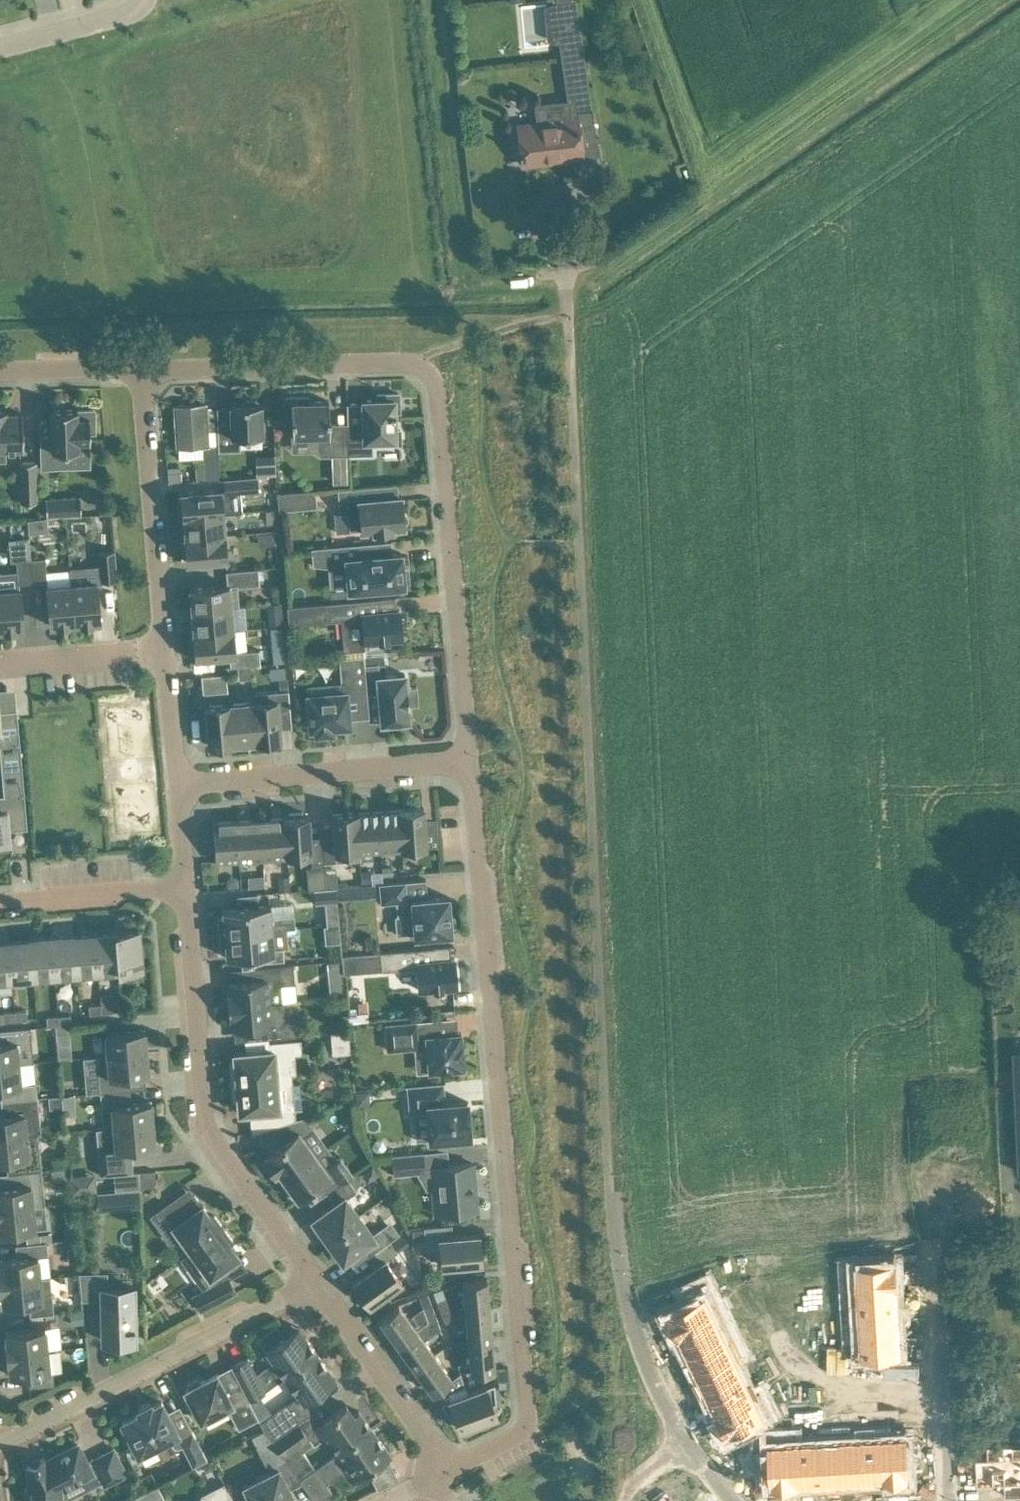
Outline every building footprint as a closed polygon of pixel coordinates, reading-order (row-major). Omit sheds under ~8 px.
[(518,124),(520,138),(522,158),(564,152),(565,158),(583,156),(583,155),(581,145),(580,137),(577,109),(593,106),(580,0),(560,0),(559,0),(564,41),(563,44),(563,47),(569,100),(534,104),(536,121),(518,124)] [(362,421),(347,422),(348,453),(348,455),(374,454),(374,442),(374,438),(381,437),(381,442),(381,444),(401,443),(401,427),(394,427),(394,410),(399,410),(398,392),(377,392),(377,397),(362,398),(362,421)] [(308,399),(308,394),(285,395),(286,413),(291,413),(292,435),(310,434),(310,439),(318,439),(319,454),(331,454),(345,453),(348,453),(347,422),(329,422),(328,399),(308,399)] [(259,401),(255,397),(247,398),(243,401),(229,402),(230,422),(217,422),(218,443),(218,449),(240,448),(240,433),(262,432),(261,401),(259,401)] [(208,401),(174,403),(177,443),(211,441),(208,401)] [(41,468),(53,467),(53,466),(71,465),(71,448),(73,448),(88,447),(88,439),(90,439),(90,431),(95,431),(94,408),(77,408),(77,407),(50,408),(51,438),(40,438),(41,468)] [(6,409),(0,409),(0,459),(6,459),(6,449),(23,449),(22,412),(6,412),(6,409)] [(204,443),(205,479),(219,478),(218,449),(218,443),(204,443)] [(345,453),(331,454),(331,465),(345,464),(345,453)] [(256,456),(258,474),(277,473),(276,454),(256,456)] [(21,500),(39,499),(38,460),(19,461),(21,500)] [(256,489),(256,476),(223,476),(223,489),(256,489)] [(402,495),(377,497),(376,485),(338,488),(340,511),(336,512),(337,529),(360,527),(360,529),(373,527),(373,530),(392,528),(391,526),(404,525),(402,495)] [(224,512),(221,487),(181,491),(181,496),(178,496),(179,511),(182,510),(183,516),(184,516),(224,512)] [(315,491),(277,494),(278,508),(316,505),(315,491)] [(48,516),(80,514),(79,496),(47,498),(48,516)] [(267,522),(279,521),(278,508),(266,509),(267,522)] [(185,541),(226,537),(224,512),(184,516),(185,536),(185,541)] [(46,516),(28,515),(28,529),(46,529),(46,516)] [(272,531),(259,532),(260,544),(273,543),(272,531)] [(11,558),(31,555),(28,534),(8,537),(11,558)] [(228,557),(226,537),(185,541),(182,541),(183,556),(186,555),(187,561),(228,557)] [(367,592),(366,587),(404,583),(404,581),(409,581),(408,566),(402,567),(401,552),(367,555),(366,541),(310,546),(312,564),(346,567),(348,588),(349,594),(367,592)] [(99,551),(101,579),(117,578),(114,550),(99,551)] [(33,581),(47,580),(45,556),(30,557),(33,581)] [(18,582),(33,581),(30,557),(16,559),(18,582)] [(237,584),(259,582),(258,567),(226,570),(227,584),(237,583),(237,584)] [(93,625),(93,620),(100,620),(96,580),(71,582),(75,622),(81,621),(81,626),(93,625)] [(69,627),(69,622),(75,622),(71,582),(47,584),(50,624),(57,623),(57,628),(69,627)] [(192,608),(233,605),(239,604),(237,584),(237,583),(227,584),(190,587),(192,608)] [(16,627),(23,626),(20,587),(0,588),(0,628),(4,628),(4,633),(17,631),(16,627)] [(324,601),(287,605),(289,623),(326,620),(341,618),(344,656),(364,654),(363,653),(365,653),(364,640),(372,640),(389,638),(402,637),(400,618),(400,609),(396,609),(380,610),(379,598),(395,596),(403,596),(403,594),(378,596),(378,597),(324,601)] [(194,631),(234,628),(233,605),(192,608),(193,620),(191,620),(192,630),(194,630),(194,631)] [(236,650),(234,628),(194,631),(193,632),(194,637),(191,637),(193,651),(195,651),(195,656),(229,653),(230,665),(259,663),(258,648),(236,650)] [(284,644),(272,645),(273,661),(286,660),(284,644)] [(342,688),(306,690),(310,727),(315,727),(316,731),(331,730),(331,725),(343,724),(348,724),(348,718),(348,717),(346,696),(367,694),(364,664),(364,654),(344,656),(339,656),(342,688)] [(378,662),(364,664),(367,694),(379,693),(382,721),(388,720),(391,724),(400,723),(402,719),(409,718),(407,704),(408,704),(407,686),(406,686),(405,672),(379,675),(378,662)] [(239,678),(251,677),(250,664),(238,665),(239,678)] [(215,691),(228,690),(226,673),(213,674),(215,691)] [(284,679),(277,679),(277,689),(285,688),(284,679)] [(287,709),(285,689),(251,692),(252,699),(255,739),(255,740),(260,740),(261,743),(275,742),(275,738),(279,738),(277,710),(287,709)] [(233,741),(255,739),(252,699),(230,700),(233,741)] [(228,746),(228,742),(233,742),(233,741),(230,700),(205,702),(209,744),(213,744),(214,747),(228,746)] [(1,744),(3,769),(22,767),(17,707),(0,709),(0,744),(1,744)] [(0,794),(0,841),(9,840),(8,828),(27,827),(22,767),(3,769),(5,794),(0,794)] [(403,847),(426,846),(423,805),(398,807),(398,808),(403,847)] [(382,848),(403,847),(398,808),(377,810),(382,848)] [(303,814),(303,810),(289,812),(289,815),(283,815),(283,816),(286,854),(311,852),(308,814),(303,814)] [(334,834),(335,851),(336,859),(361,858),(360,850),(357,811),(357,810),(332,812),(334,834)] [(360,850),(382,848),(377,810),(357,811),(360,850)] [(263,856),(286,854),(283,816),(259,818),(263,856)] [(239,859),(263,856),(259,818),(235,819),(239,859)] [(215,861),(239,859),(235,819),(213,820),(215,861)] [(334,834),(322,835),(323,852),(335,851),(334,834)] [(308,887),(314,887),(325,886),(324,868),(323,865),(307,866),(308,887)] [(334,868),(324,868),(325,886),(330,885),(336,885),(334,868)] [(456,924),(455,915),(451,913),(449,896),(408,899),(405,880),(379,881),(381,901),(398,900),(399,914),(397,914),(398,933),(416,932),(416,933),(451,931),(451,927),(456,924)] [(330,885),(325,886),(314,887),(315,900),(325,899),(327,923),(339,922),(336,885),(330,885)] [(272,915),(271,903),(222,907),(223,915),(218,916),(219,932),(287,926),(295,926),(294,913),(272,915)] [(219,932),(221,949),(226,948),(227,956),(241,955),(248,954),(248,961),(265,960),(284,958),(283,946),(288,946),(287,926),(219,932)] [(139,943),(138,927),(115,929),(115,931),(116,931),(119,968),(141,966),(140,953),(149,952),(148,942),(139,943)] [(98,970),(119,968),(116,931),(115,931),(95,932),(98,970)] [(98,970),(95,932),(74,934),(73,934),(76,972),(98,970)] [(55,974),(76,972),(73,934),(74,934),(74,933),(51,935),(55,974)] [(55,974),(51,935),(29,937),(29,938),(30,938),(33,976),(55,974)] [(11,978),(33,976),(30,938),(29,938),(8,940),(11,978)] [(11,978),(8,940),(0,941),(0,979),(11,978)] [(436,959),(434,946),(381,950),(383,967),(418,963),(421,987),(457,984),(454,957),(436,959)] [(381,950),(362,952),(363,970),(383,967),(381,950)] [(362,952),(342,954),(343,972),(363,970),(362,952)] [(329,960),(328,961),(329,973),(342,972),(341,960),(340,959),(329,960)] [(226,993),(227,1005),(283,1000),(281,983),(294,982),(292,962),(249,966),(250,978),(229,980),(230,992),(226,993)] [(1005,981),(996,981),(996,991),(1006,990),(1005,981)] [(285,1022),(283,1000),(227,1005),(228,1016),(232,1016),(233,1028),(254,1026),(255,1038),(296,1034),(294,1021),(285,1022)] [(112,1001),(100,1003),(101,1012),(113,1011),(112,1001)] [(90,1013),(101,1012),(100,1003),(89,1004),(90,1013)] [(27,1009),(15,1010),(15,1019),(27,1019),(27,1009)] [(4,1020),(15,1019),(15,1010),(3,1011),(4,1020)] [(368,1011),(349,1013),(350,1021),(369,1019),(368,1011)] [(70,1013),(58,1014),(59,1023),(71,1022),(70,1013)] [(58,1014),(46,1015),(47,1025),(55,1024),(59,1023),(58,1014)] [(448,1068),(464,1067),(461,1031),(440,1033),(438,1018),(384,1023),(386,1050),(426,1047),(428,1070),(433,1069),(434,1073),(448,1072),(448,1068)] [(72,1034),(71,1022),(59,1023),(55,1024),(56,1035),(72,1034)] [(0,1028),(0,1064),(18,1062),(16,1040),(30,1038),(29,1026),(0,1028)] [(107,1054),(147,1051),(145,1028),(105,1032),(107,1054)] [(331,1052),(350,1051),(349,1030),(330,1030),(331,1052)] [(230,1060),(232,1079),(292,1073),(292,1072),(296,1071),(295,1052),(302,1052),(301,1037),(268,1040),(269,1048),(234,1051),(234,1059),(230,1060)] [(147,1051),(107,1054),(97,1055),(100,1091),(130,1088),(129,1074),(149,1073),(147,1051)] [(38,1096),(36,1081),(21,1083),(18,1062),(0,1064),(0,1093),(1,1100),(38,1096)] [(271,1126),(278,1124),(295,1118),(292,1073),(232,1079),(234,1098),(238,1097),(239,1110),(259,1109),(259,1111),(270,1110),(271,1126)] [(446,1101),(444,1081),(408,1084),(410,1111),(429,1109),(432,1136),(470,1133),(467,1099),(446,1101)] [(1,1100),(2,1113),(0,1114),(0,1136),(38,1133),(38,1132),(41,1132),(38,1096),(1,1100)] [(113,1126),(153,1122),(151,1100),(111,1103),(113,1126)] [(282,1175),(314,1152),(301,1134),(313,1126),(305,1115),(295,1118),(278,1124),(281,1134),(276,1138),(280,1143),(267,1152),(268,1154),(265,1156),(276,1171),(278,1170),(282,1175)] [(153,1122),(113,1126),(96,1127),(100,1174),(133,1171),(131,1146),(155,1144),(153,1122)] [(0,1136),(0,1158),(12,1157),(13,1171),(41,1168),(38,1133),(0,1136)] [(393,1174),(425,1171),(423,1151),(391,1154),(393,1174)] [(325,1168),(314,1152),(282,1175),(286,1181),(284,1182),(292,1194),(295,1193),(298,1197),(319,1181),(326,1190),(353,1172),(342,1156),(325,1168)] [(431,1165),(432,1183),(440,1182),(443,1210),(434,1211),(434,1213),(447,1211),(450,1214),(454,1215),(457,1213),(459,1210),(477,1209),(472,1162),(448,1164),(431,1165)] [(34,1205),(45,1204),(41,1168),(13,1171),(15,1185),(0,1186),(0,1208),(34,1205)] [(71,1189),(95,1189),(95,1172),(71,1172),(71,1189)] [(324,1240),(361,1215),(347,1196),(356,1189),(348,1177),(354,1173),(353,1172),(326,1190),(334,1202),(312,1217),(317,1224),(315,1226),(324,1240)] [(186,1215),(178,1213),(169,1202),(151,1215),(169,1240),(175,1242),(181,1237),(189,1249),(225,1228),(223,1224),(223,1225),(215,1214),(209,1213),(202,1203),(186,1215)] [(34,1205),(0,1208),(0,1231),(36,1228),(34,1205)] [(373,1231),(361,1215),(324,1240),(335,1255),(338,1253),(343,1260),(364,1244),(370,1253),(390,1239),(400,1232),(390,1219),(373,1231)] [(453,1235),(452,1223),(424,1225),(425,1239),(439,1238),(441,1264),(481,1261),(481,1256),(483,1255),(481,1238),(479,1238),(479,1233),(453,1235)] [(225,1228),(189,1249),(180,1256),(202,1286),(192,1292),(200,1308),(236,1289),(229,1276),(228,1275),(227,1276),(221,1267),(239,1254),(232,1244),(233,1239),(225,1228)] [(369,1303),(402,1280),(386,1258),(397,1250),(390,1239),(370,1253),(367,1256),(374,1265),(353,1281),(356,1285),(354,1286),(365,1300),(366,1299),(369,1303)] [(40,1276),(38,1255),(48,1254),(46,1240),(27,1242),(28,1256),(0,1258),(0,1281),(40,1277),(40,1276)] [(889,1261),(847,1263),(848,1288),(858,1287),(858,1286),(897,1284),(897,1279),(896,1260),(889,1261)] [(107,1286),(107,1271),(80,1272),(82,1299),(101,1298),(103,1340),(134,1338),(133,1285),(107,1286)] [(0,1281),(0,1286),(1,1286),(3,1303),(28,1300),(30,1314),(54,1312),(50,1275),(40,1276),(40,1277),(0,1281)] [(465,1310),(489,1308),(487,1277),(463,1279),(465,1310)] [(798,1277),(788,1279),(791,1292),(800,1289),(798,1277)] [(675,1309),(669,1312),(677,1329),(679,1333),(724,1312),(708,1279),(684,1290),(690,1302),(675,1309)] [(897,1284),(858,1286),(858,1287),(859,1307),(859,1308),(897,1306),(897,1294),(896,1289),(896,1285),(897,1285),(897,1284)] [(800,1289),(791,1292),(793,1304),(803,1302),(800,1289)] [(422,1305),(432,1302),(428,1292),(418,1296),(422,1305)] [(785,1295),(775,1297),(777,1310),(787,1308),(785,1295)] [(444,1318),(452,1315),(445,1297),(437,1300),(444,1318)] [(429,1323),(439,1319),(432,1302),(422,1305),(429,1323)] [(397,1342),(416,1328),(398,1303),(379,1317),(397,1342)] [(859,1307),(849,1308),(851,1331),(860,1331),(860,1329),(899,1327),(898,1316),(898,1315),(898,1310),(897,1306),(859,1308),(859,1307)] [(468,1340),(492,1338),(489,1308),(465,1310),(468,1340)] [(787,1308),(777,1310),(780,1323),(790,1320),(787,1308)] [(724,1312),(679,1333),(680,1334),(681,1334),(682,1337),(685,1342),(690,1352),(733,1331),(727,1318),(724,1312)] [(429,1323),(428,1319),(416,1328),(397,1342),(414,1366),(434,1352),(424,1338),(441,1326),(439,1319),(429,1323)] [(807,1320),(797,1322),(800,1334),(809,1332),(807,1320)] [(6,1353),(47,1348),(45,1326),(5,1330),(7,1348),(6,1348),(6,1353)] [(247,1356),(231,1364),(240,1382),(249,1399),(265,1390),(285,1375),(317,1352),(299,1326),(266,1349),(267,1350),(275,1362),(270,1365),(257,1375),(256,1374),(247,1356)] [(899,1327),(860,1329),(860,1331),(862,1353),(900,1351),(899,1337),(899,1332),(899,1327)] [(733,1331),(690,1352),(692,1356),(694,1361),(699,1371),(699,1372),(734,1355),(734,1356),(743,1352),(733,1331)] [(809,1332),(800,1334),(802,1347),(812,1345),(809,1332)] [(470,1370),(494,1368),(492,1338),(468,1340),(470,1370)] [(794,1339),(784,1341),(787,1353),(796,1351),(794,1339)] [(47,1348),(6,1353),(7,1357),(8,1357),(10,1375),(50,1371),(47,1348)] [(796,1351),(787,1353),(790,1366),(799,1364),(796,1351)] [(317,1352),(285,1375),(298,1393),(303,1401),(316,1393),(320,1390),(336,1378),(317,1352)] [(443,1383),(452,1377),(434,1352),(414,1366),(432,1391),(443,1383)] [(734,1355),(699,1372),(704,1382),(706,1387),(708,1391),(743,1375),(734,1356),(734,1355)] [(452,1377),(443,1383),(448,1391),(465,1384),(460,1371),(452,1377)] [(189,1386),(185,1388),(194,1406),(201,1419),(227,1406),(238,1428),(258,1418),(249,1399),(240,1382),(226,1389),(217,1372),(200,1381),(198,1377),(187,1383),(189,1386)] [(801,1373),(791,1375),(794,1388),(804,1386),(801,1373)] [(743,1375),(708,1391),(713,1402),(716,1406),(717,1410),(716,1410),(717,1411),(752,1394),(752,1393),(748,1386),(743,1375)] [(478,1421),(497,1414),(495,1408),(497,1408),(494,1382),(468,1391),(478,1421)] [(752,1394),(717,1411),(719,1415),(727,1433),(734,1429),(771,1411),(760,1389),(752,1393),(752,1394)] [(460,1428),(478,1421),(468,1391),(441,1401),(457,1423),(458,1422),(460,1428)] [(138,1453),(178,1432),(162,1400),(122,1421),(123,1424),(123,1427),(124,1431),(125,1434),(128,1437),(131,1439),(138,1453)] [(874,1402),(864,1403),(864,1413),(874,1413),(874,1402)] [(285,1403),(260,1421),(264,1429),(271,1439),(297,1420),(285,1403)] [(353,1413),(346,1403),(312,1427),(320,1438),(326,1433),(338,1449),(331,1454),(332,1454),(371,1427),(358,1409),(353,1413)] [(864,1403),(853,1404),(854,1414),(864,1413),(864,1403)] [(827,1405),(815,1406),(816,1416),(827,1415),(827,1405)] [(838,1405),(827,1405),(827,1415),(839,1415),(838,1405)] [(798,1407),(789,1412),(793,1421),(802,1416),(798,1407)] [(283,1455),(309,1437),(297,1420),(271,1439),(283,1455)] [(389,1459),(386,1455),(389,1453),(371,1427),(332,1454),(337,1461),(343,1457),(357,1476),(376,1462),(379,1466),(389,1459)] [(270,1470),(243,1484),(252,1500),(297,1500),(289,1487),(302,1481),(299,1478),(283,1455),(271,1439),(264,1429),(252,1435),(270,1470)] [(192,1466),(207,1458),(193,1430),(178,1437),(192,1466)] [(883,1432),(864,1433),(865,1438),(866,1438),(868,1476),(869,1476),(874,1476),(884,1475),(884,1477),(885,1477),(883,1437),(884,1437),(883,1432)] [(794,1433),(770,1434),(772,1477),(773,1483),(792,1482),(796,1482),(794,1442),(795,1442),(794,1433)] [(742,1434),(731,1442),(737,1450),(748,1442),(742,1434)] [(884,1437),(883,1437),(885,1477),(890,1476),(909,1475),(908,1469),(906,1436),(884,1437)] [(865,1438),(849,1439),(851,1477),(852,1477),(857,1477),(868,1476),(866,1438),(865,1438)] [(831,1440),(828,1440),(830,1479),(834,1478),(839,1478),(851,1477),(849,1439),(831,1440)] [(828,1440),(811,1441),(813,1480),(824,1479),(829,1479),(830,1479),(828,1440)] [(795,1442),(794,1442),(796,1482),(797,1482),(797,1481),(807,1480),(812,1480),(813,1480),(811,1441),(795,1442)] [(25,1491),(25,1494),(27,1498),(29,1500),(64,1500),(63,1491),(87,1479),(95,1485),(101,1481),(104,1486),(108,1484),(128,1474),(123,1464),(114,1447),(91,1458),(92,1461),(88,1463),(78,1443),(46,1460),(45,1456),(26,1466),(28,1469),(29,1484),(26,1487),(25,1491)] [(976,1458),(977,1484),(982,1484),(1004,1483),(1005,1496),(1019,1495),(1019,1444),(987,1443),(987,1457),(976,1458)] [(332,1490),(315,1467),(299,1478),(302,1481),(316,1500),(332,1490)] [(359,1482),(364,1490),(392,1475),(388,1467),(359,1482)] [(224,1482),(201,1493),(198,1500),(234,1500),(224,1482)] [(142,1500),(166,1500),(157,1486),(139,1495),(142,1500)]
